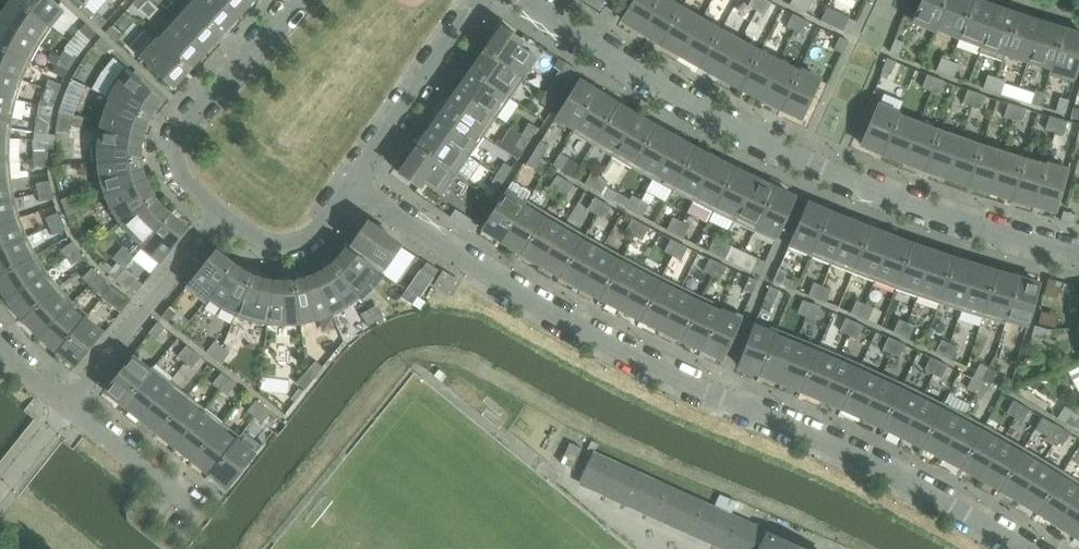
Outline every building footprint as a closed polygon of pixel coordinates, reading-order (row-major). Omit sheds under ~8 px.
[(52,0),(13,0),(11,2),(50,30),(52,27),(48,24),(61,8),(52,0)] [(84,6),(85,6),(94,15),(97,12),(107,0),(77,0),(84,6)] [(149,0),(135,0),(132,4),(139,10),(149,0)] [(219,0),(187,0),(185,2),(221,33),(236,16),(219,0)] [(236,16),(251,0),(219,0),(236,16)] [(660,0),(634,0),(622,19),(641,30),(660,0)] [(683,6),(673,0),(660,0),(641,30),(660,42),(683,6)] [(763,0),(751,0),(748,6),(756,10),(763,0)] [(771,2),(767,0),(763,0),(756,10),(765,15),(771,2)] [(803,0),(793,0),(790,5),(799,9),(803,0)] [(813,1),(811,0),(803,0),(799,9),(807,13),(813,1)] [(948,0),(921,0),(912,20),(936,30),(948,0)] [(973,0),(948,0),(936,30),(959,39),(973,0)] [(996,8),(976,0),(973,0),(959,39),(981,47),(996,8)] [(11,2),(0,20),(0,23),(39,47),(50,30),(11,2)] [(221,33),(185,2),(170,19),(205,51),(220,34),(221,33)] [(612,22),(617,13),(605,6),(600,14),(612,22)] [(680,54),(702,17),(695,13),(683,6),(660,42),(666,46),(680,54)] [(1005,55),(1018,15),(996,8),(981,47),(979,53),(1003,61),(1005,55)] [(107,21),(97,12),(94,15),(90,19),(101,28),(107,21)] [(795,31),(801,18),(793,14),(786,26),(795,31)] [(1028,62),(1040,23),(1018,15),(1005,55),(1028,62)] [(700,65),(722,28),(702,17),(680,54),(700,65)] [(803,35),(809,22),(801,18),(795,31),(803,35)] [(851,35),(857,22),(849,18),(843,31),(851,35)] [(205,51),(170,19),(154,36),(189,68),(204,51),(205,51)] [(0,23),(0,51),(29,65),(39,47),(0,23)] [(1050,70),(1063,29),(1040,23),(1028,62),(1050,70)] [(96,33),(86,24),(79,31),(90,40),(96,33)] [(123,35),(112,26),(106,33),(116,42),(123,35)] [(538,59),(518,45),(522,39),(503,26),(485,52),(524,79),(538,59)] [(720,77),(741,38),(722,28),(700,65),(720,77)] [(1078,63),(1078,34),(1063,29),(1050,70),(1048,75),(1074,83),(1078,63)] [(189,68),(154,36),(137,54),(172,86),(189,68)] [(843,53),(849,41),(840,37),(834,49),(843,53)] [(112,47),(101,38),(95,45),(105,54),(112,47)] [(740,87),(761,49),(741,38),(720,77),(727,81),(740,87)] [(899,55),(904,43),(895,39),(890,52),(899,55)] [(73,64),(78,56),(65,48),(60,57),(73,64)] [(761,98),(780,59),(761,49),(740,87),(761,98)] [(0,51),(0,74),(22,82),(29,65),(0,51)] [(524,79),(485,52),(472,71),(511,98),(524,79)] [(68,72),(73,64),(60,57),(55,65),(68,72)] [(160,99),(126,67),(114,58),(102,71),(114,81),(105,95),(110,98),(148,117),(153,108),(160,99)] [(560,70),(565,62),(559,58),(553,67),(559,71),(559,70),(560,70)] [(891,74),(896,62),(887,58),(882,71),(891,74)] [(946,74),(950,61),(941,58),(936,71),(946,74)] [(781,108),(800,69),(780,59),(761,98),(781,108)] [(954,77),(959,64),(950,61),(946,74),(954,77)] [(572,78),(577,70),(565,62),(560,70),(572,78)] [(803,118),(821,80),(800,69),(781,108),(803,118)] [(511,98),(472,71),(458,90),(497,117),(511,98)] [(16,101),(22,82),(0,74),(0,97),(16,101)] [(931,91),(936,78),(927,74),(923,87),(931,91)] [(992,91),(997,78),(988,75),(983,88),(992,91)] [(940,94),(945,81),(936,78),(931,91),(940,94)] [(1001,94),(1006,81),(997,78),(992,91),(1001,94)] [(58,93),(62,84),(48,79),(45,89),(58,93)] [(575,128),(598,93),(578,81),(555,116),(575,128)] [(55,102),(58,93),(45,89),(42,97),(55,102)] [(972,106),(977,93),(967,89),(963,103),(972,106)] [(497,117),(458,90),(445,110),(484,137),(497,117)] [(1040,106),(1044,93),(1035,90),(1031,103),(1040,106)] [(592,144),(616,104),(598,93),(575,128),(572,132),(592,144)] [(981,109),(986,96),(977,93),(972,106),(981,109)] [(553,110),(558,101),(546,94),(541,102),(553,110)] [(16,101),(0,97),(0,119),(12,121),(16,101)] [(141,137),(143,129),(148,117),(110,98),(104,111),(100,125),(99,129),(141,137)] [(1065,113),(1069,100),(1059,98),(1056,111),(1065,113)] [(1013,119),(1018,106),(1008,103),(1004,117),(1013,119)] [(612,156),(636,116),(616,104),(592,144),(608,154),(612,156)] [(883,153),(898,113),(877,105),(861,144),(883,153)] [(1022,122),(1026,109),(1018,106),(1013,119),(1022,122)] [(484,137),(445,110),(431,129),(470,156),(484,137)] [(72,124),(73,114),(59,112),(58,121),(72,124)] [(50,125),(52,115),(37,113),(36,123),(50,125)] [(904,161),(919,122),(898,113),(883,153),(904,161)] [(631,168),(655,126),(636,116),(612,156),(631,168)] [(1055,132),(1059,119),(1049,116),(1046,129),(1055,132)] [(12,121),(0,119),(0,138),(10,139),(12,121)] [(1064,135),(1068,121),(1059,119),(1055,132),(1064,135)] [(70,133),(72,124),(58,121),(56,130),(70,133)] [(925,169),(940,129),(926,124),(919,122),(904,161),(925,169)] [(48,134),(50,125),(36,123),(34,132),(48,134)] [(530,141),(537,128),(530,123),(522,135),(530,141)] [(652,179),(675,138),(669,134),(655,126),(631,168),(645,175),(652,179)] [(139,152),(140,140),(141,137),(99,129),(94,128),(92,145),(92,162),(97,162),(140,159),(139,156),(139,152)] [(470,156),(431,129),(418,148),(457,175),(470,156)] [(947,177),(961,137),(940,129),(925,169),(947,177)] [(523,152),(530,141),(522,135),(514,146),(523,152)] [(969,184),(982,144),(975,142),(961,137),(947,177),(969,184)] [(1060,150),(1063,139),(1055,137),(1052,148),(1060,150)] [(20,139),(10,139),(0,138),(0,159),(20,158),(20,139)] [(672,190),(694,148),(675,138),(652,179),(672,190)] [(542,158),(549,146),(541,140),(533,153),(542,158)] [(990,191),(1003,151),(982,144),(969,184),(990,191)] [(48,157),(47,148),(33,148),(33,158),(48,157)] [(457,175),(418,148),(400,174),(419,187),(423,182),(443,195),(457,175)] [(691,200),(714,158),(694,148),(672,190),(691,200)] [(1012,198),(1025,158),(1003,151),(990,191),(1012,198)] [(541,159),(542,158),(533,153),(526,164),(534,169),(535,170),(541,159)] [(48,167),(48,157),(33,158),(34,167),(48,167)] [(20,158),(0,159),(0,180),(11,179),(21,177),(20,158)] [(569,175),(576,163),(569,158),(561,170),(569,175)] [(713,211),(734,168),(714,158),(691,200),(713,211)] [(1034,204),(1046,164),(1025,158),(1012,198),(1034,204)] [(144,179),(141,167),(140,159),(97,162),(99,176),(103,190),(104,194),(144,179)] [(549,163),(541,159),(535,170),(534,169),(533,170),(541,175),(549,163)] [(505,180),(512,168),(504,163),(497,174),(505,180)] [(1056,211),(1068,170),(1046,164),(1034,204),(1056,211)] [(733,221),(754,178),(747,175),(734,168),(713,211),(726,218),(733,221)] [(593,189),(600,177),(592,172),(585,184),(593,189)] [(498,191),(505,180),(497,174),(489,186),(498,191)] [(558,192),(566,180),(557,175),(550,187),(558,192)] [(606,186),(608,182),(600,177),(593,189),(601,194),(606,186)] [(754,231),(774,188),(754,178),(733,221),(754,231)] [(15,200),(11,179),(0,180),(0,203),(15,200)] [(120,223),(154,198),(148,189),(144,179),(104,194),(108,204),(111,210),(119,222),(120,223)] [(566,197),(574,185),(566,180),(558,192),(566,197)] [(52,190),(50,181),(36,184),(38,193),(52,190)] [(502,240),(524,205),(531,193),(512,182),(505,193),(482,228),(502,240)] [(618,193),(606,186),(601,194),(614,200),(618,193)] [(776,241),(795,198),(774,188),(754,231),(771,239),(776,241)] [(54,199),(52,190),(38,193),(40,202),(54,199)] [(78,204),(74,195),(61,200),(64,209),(78,204)] [(634,212),(641,200),(632,195),(625,207),(634,212)] [(596,214),(603,202),(595,197),(588,209),(596,214)] [(142,247),(169,214),(162,208),(155,199),(154,198),(120,223),(128,233),(138,243),(142,246),(142,247)] [(15,200),(0,203),(0,224),(20,218),(15,200)] [(520,252),(546,212),(527,200),(524,205),(502,240),(520,252)] [(642,217),(649,204),(641,200),(634,212),(642,217)] [(604,219),(611,207),(603,202),(596,214),(604,219)] [(809,255),(828,212),(807,203),(788,246),(809,255)] [(81,213),(78,204),(64,209),(68,217),(81,213)] [(477,224),(455,209),(450,217),(472,232),(477,224)] [(1074,224),(1077,215),(1063,211),(1061,220),(1074,224)] [(62,221),(58,212),(45,218),(49,227),(62,221)] [(540,263),(565,223),(546,212),(520,252),(530,258),(540,263)] [(831,264),(849,220),(828,212),(809,255),(831,264)] [(161,262),(188,229),(169,214),(142,247),(143,247),(132,259),(150,273),(160,261),(161,262)] [(675,234),(682,222),(673,217),(667,230),(675,234)] [(27,236),(20,218),(0,224),(0,248),(27,236)] [(634,235),(641,223),(632,218),(626,231),(634,235)] [(853,273),(870,229),(849,220),(831,264),(838,267),(853,273)] [(66,230),(62,221),(49,227),(53,236),(66,230)] [(381,274),(401,246),(367,222),(347,250),(381,274)] [(684,239),(690,226),(682,222),(675,234),(684,239)] [(560,275),(584,234),(575,229),(565,223),(540,263),(541,264),(560,275)] [(643,240),(649,227),(641,223),(634,235),(643,240)] [(874,281),(890,236),(870,229),(853,273),(874,281)] [(579,286),(604,245),(584,234),(560,275),(579,286)] [(36,254),(27,236),(0,248),(0,274),(36,254)] [(895,289),(911,244),(890,236),(874,281),(889,287),(895,289)] [(717,255),(723,243),(714,238),(708,251),(717,255)] [(673,256),(679,243),(671,239),(664,251),(673,256)] [(67,257),(78,249),(73,242),(61,250),(67,257)] [(681,260),(688,247),(679,243),(673,256),(681,260)] [(726,259),(732,247),(723,243),(717,255),(726,259)] [(917,296),(932,251),(911,244),(895,289),(917,296)] [(599,297),(622,256),(604,245),(579,286),(580,287),(599,297)] [(72,265),(84,257),(78,249),(67,257),(72,265)] [(381,274),(347,250),(342,256),(334,265),(360,298),(369,289),(379,278),(381,274)] [(208,300),(235,266),(215,251),(185,288),(205,304),(208,300)] [(939,303),(953,259),(932,251),(917,296),(939,303)] [(47,271),(36,254),(0,274),(0,285),(8,297),(47,271)] [(738,265),(741,258),(733,255),(731,261),(738,265)] [(619,308),(642,266),(622,256),(599,297),(600,297),(619,308)] [(712,275),(718,262),(710,258),(704,271),(712,275)] [(760,275),(766,262),(757,258),(752,271),(760,275)] [(961,310),(974,265),(953,259),(939,303),(961,310)] [(115,280),(124,269),(116,262),(108,273),(115,280)] [(433,278),(439,270),(427,262),(421,270),(433,278)] [(721,279),(727,267),(718,262),(712,275),(721,279)] [(360,298),(334,265),(324,271),(315,276),(332,315),(334,314),(347,307),(358,299),(360,298)] [(983,317),(996,272),(974,265),(961,310),(983,317)] [(236,316),(252,277),(243,273),(235,266),(208,300),(220,308),(233,314),(236,316)] [(640,318),(661,276),(642,266),(619,308),(628,312),(640,318)] [(89,284),(99,274),(92,268),(83,278),(89,284)] [(127,289),(136,278),(137,277),(125,268),(124,269),(115,280),(127,289)] [(782,284),(787,272),(779,268),(773,281),(782,284)] [(22,316),(59,286),(47,271),(8,297),(22,316)] [(1006,318),(1017,278),(996,272),(983,317),(989,319),(1005,323),(1006,318)] [(102,297),(111,285),(106,281),(99,274),(89,284),(102,297)] [(451,295),(459,283),(444,274),(436,286),(451,295)] [(332,315),(315,276),(314,277),(303,281),(294,282),(300,324),(310,322),(320,319),(332,315)] [(660,328),(681,286),(672,282),(661,276),(640,318),(641,319),(660,328)] [(267,324),(273,282),(265,281),(254,278),(252,277),(236,316),(245,319),(258,323),(267,324)] [(752,294),(758,281),(749,277),(744,290),(752,294)] [(135,295),(143,284),(136,278),(127,289),(135,295)] [(1028,325),(1040,284),(1017,278),(1006,318),(1028,325)] [(1059,292),(1062,282),(1048,278),(1045,288),(1059,292)] [(300,324),(294,282),(291,283),(288,283),(277,283),(273,282),(267,324),(273,325),(287,325),(296,324),(300,324)] [(817,299),(822,286),(813,283),(808,295),(817,299)] [(121,313),(131,300),(111,285),(102,297),(101,298),(121,313)] [(39,334),(72,301),(59,286),(22,316),(39,334)] [(681,338),(701,296),(681,286),(660,328),(661,329),(681,338)] [(773,303),(779,290),(770,286),(765,299),(773,303)] [(826,303),(831,290),(822,286),(817,299),(826,303)] [(701,348),(721,305),(701,296),(681,338),(692,344),(701,348)] [(806,316),(812,304),(802,300),(797,313),(806,316)] [(860,317),(865,304),(856,300),(851,313),(860,317)] [(57,350),(87,314),(72,301),(39,334),(57,350)] [(815,320),(820,307),(812,304),(806,316),(815,320)] [(868,321),(874,308),(865,304),(860,317),(868,321)] [(385,317),(378,305),(370,309),(377,322),(385,317)] [(723,358),(743,315),(721,305),(701,348),(723,358)] [(169,323),(178,312),(170,306),(162,317),(169,323)] [(377,322),(370,309),(361,314),(368,326),(377,322)] [(57,350),(76,366),(103,333),(87,320),(90,317),(87,314),(57,350)] [(849,334),(855,322),(846,318),(840,331),(849,334)] [(902,336),(908,323),(899,319),(893,332),(902,336)] [(760,373),(775,329),(755,321),(738,365),(760,373)] [(156,339),(165,328),(158,322),(149,333),(156,339)] [(858,338),(863,325),(855,322),(849,334),(858,338)] [(910,340),(916,327),(908,323),(902,336),(910,340)] [(1046,338),(1048,330),(1048,329),(1035,325),(1032,335),(1046,338)] [(779,381),(797,337),(775,329),(760,373),(779,381)] [(800,389),(818,345),(797,337),(779,381),(800,389)] [(891,353),(897,341),(888,337),(883,349),(891,353)] [(944,356),(950,344),(941,340),(935,352),(944,356)] [(214,358),(222,347),(215,341),(206,352),(214,358)] [(900,357),(906,345),(897,341),(891,353),(900,357)] [(952,361),(959,348),(950,344),(944,356),(952,361)] [(185,362),(194,351),(187,345),(178,356),(185,362)] [(820,398),(839,354),(818,345),(800,389),(820,398)] [(221,364),(230,353),(222,347),(214,358),(221,364)] [(193,368),(202,357),(194,351),(185,362),(193,368)] [(841,407),(860,363),(839,354),(820,398),(841,407)] [(122,403),(149,370),(132,357),(105,389),(122,403)] [(933,374),(939,361),(931,357),(925,370),(933,374)] [(315,378),(324,367),(316,361),(307,372),(315,378)] [(942,378),(948,365),(939,361),(933,374),(942,378)] [(861,416),(881,373),(860,363),(841,407),(861,416)] [(982,380),(989,368),(980,363),(976,372),(974,375),(982,380)] [(141,418),(170,381),(152,366),(149,370),(122,403),(141,418)] [(992,381),(997,372),(989,368),(982,380),(991,385),(992,381)] [(306,389),(315,378),(307,372),(299,383),(306,389)] [(220,390),(229,378),(221,373),(213,384),(220,390)] [(881,425),(901,383),(881,373),(861,416),(881,425)] [(982,380),(974,375),(972,379),(967,388),(976,393),(982,380)] [(228,396),(236,384),(229,378),(220,390),(228,396)] [(989,387),(991,385),(982,380),(976,393),(984,397),(989,387)] [(158,432),(188,395),(170,381),(141,418),(158,432)] [(901,435),(922,393),(901,383),(881,425),(901,435)] [(1025,390),(1020,387),(1017,393),(1045,410),(1048,404),(1035,396),(1034,393),(1027,390),(1025,390)] [(921,445),(942,403),(922,393),(901,435),(921,445)] [(176,445),(205,408),(188,395),(158,432),(176,445)] [(255,417),(264,406),(256,400),(248,411),(255,417)] [(1015,418),(1023,406),(1013,400),(1006,413),(1015,418)] [(941,455),(963,414),(942,403),(921,445),(941,455)] [(262,423),(271,412),(264,406),(255,417),(262,423)] [(1023,422),(1030,410),(1023,406),(1015,418),(1023,422)] [(1066,423),(1073,411),(1065,406),(1057,418),(1066,423)] [(193,459),(222,422),(205,408),(176,445),(193,459)] [(1078,419),(1078,414),(1073,411),(1066,423),(1074,428),(1078,419)] [(960,466),(983,424),(963,414),(941,455),(960,466)] [(1042,416),(1035,429),(1047,436),(1054,424),(1042,416)] [(210,473),(237,441),(241,437),(222,422),(193,459),(210,473)] [(980,477),(1003,435),(983,424),(960,466),(980,477)] [(1055,441),(1062,429),(1054,424),(1047,436),(1055,441)] [(1063,446),(1071,434),(1062,429),(1055,441),(1063,446)] [(999,488),(1023,447),(1003,435),(980,477),(999,488)] [(228,488),(255,455),(237,441),(210,473),(228,488)] [(594,453),(599,444),(592,441),(587,449),(594,453)] [(573,468),(582,448),(570,443),(561,462),(573,468)] [(1018,499),(1042,458),(1023,447),(999,488),(1018,499)] [(590,452),(577,481),(728,548),(804,548),(590,452)] [(1037,510),(1062,471),(1042,458),(1018,499),(1037,510)] [(1078,486),(1078,481),(1062,471),(1037,510),(1056,522),(1078,486)] [(1078,527),(1078,486),(1056,522),(1074,534),(1078,527)]
